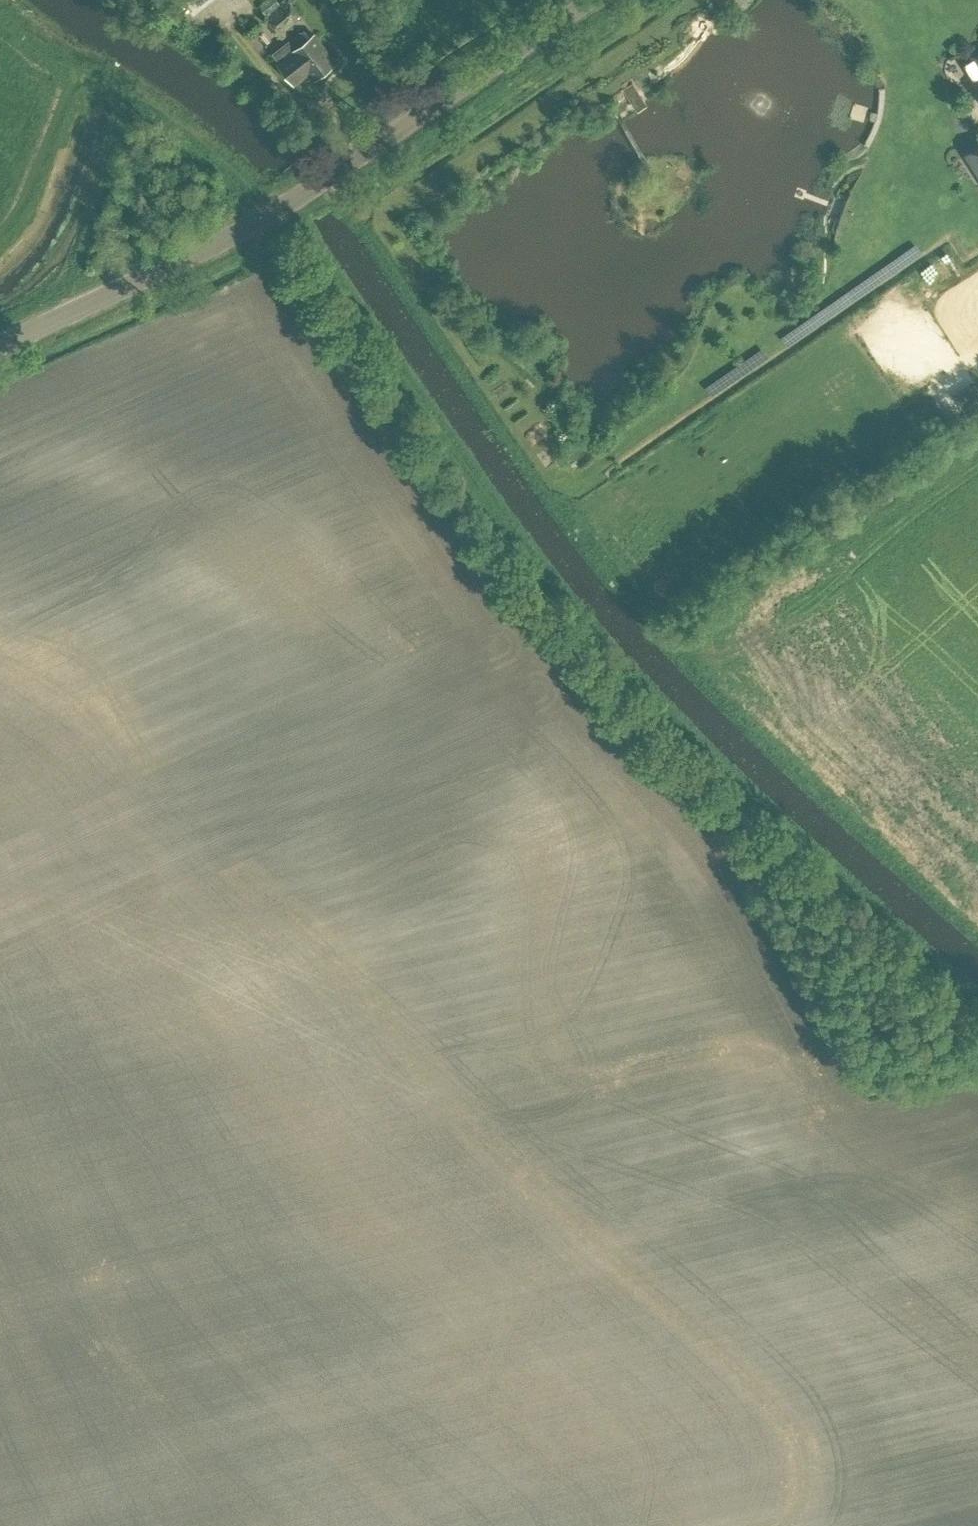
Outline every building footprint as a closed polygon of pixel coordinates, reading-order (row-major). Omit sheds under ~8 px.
[(195,12),(211,0),(185,0),(195,12)] [(278,33),(300,16),(288,0),(286,0),(265,16),(278,33)] [(313,34),(305,40),(299,32),(272,53),(278,60),(275,62),(292,84),(307,73),(313,80),(335,62),(313,34)] [(967,154),(977,171),(977,146),(967,154)]
